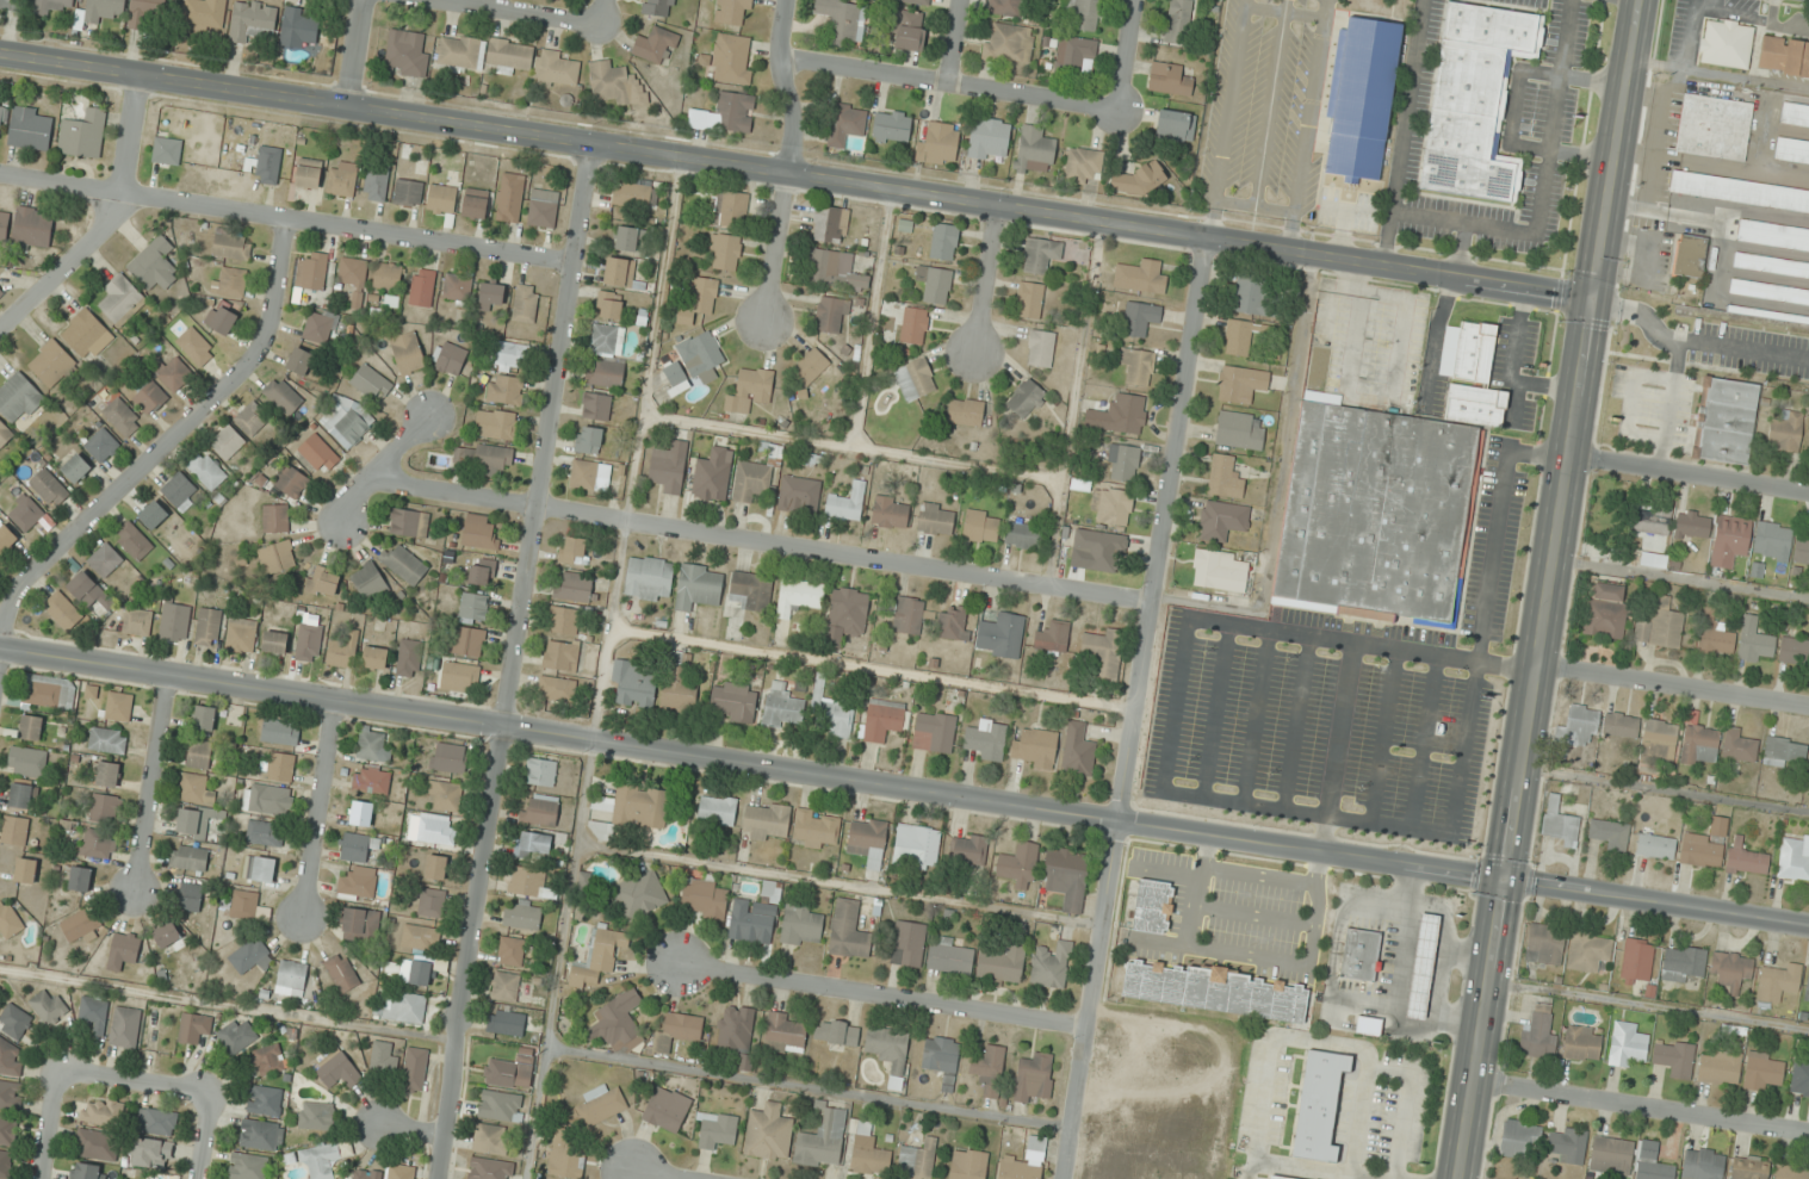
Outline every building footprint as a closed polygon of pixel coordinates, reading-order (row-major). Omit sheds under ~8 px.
[(25,9),(25,0),(0,0),(0,8),(25,9)] [(53,17),(55,6),(73,9),(74,0),(35,0),(33,14),(53,17)] [(123,22),(125,0),(88,0),(86,19),(123,22)] [(169,0),(133,0),(128,27),(149,31),(152,20),(165,23),(169,0)] [(183,25),(222,31),(227,0),(186,0),(183,25)] [(278,6),(239,0),(235,0),(229,40),(250,44),(252,33),(273,37),(278,6)] [(641,14),(674,18),(676,0),(642,0),(641,14)] [(750,16),(752,0),(718,0),(715,22),(742,26),(743,15),(750,16)] [(852,0),(815,0),(813,17),(831,19),(828,42),(862,46),(867,2),(852,0)] [(988,12),(1022,18),(1026,0),(990,0),(988,12)] [(1103,0),(1066,0),(1063,27),(1099,32),(1103,0)] [(1197,1),(1190,0),(1171,0),(1164,42),(1190,46),(1197,1)] [(1542,15),(1446,2),(1421,189),(1516,202),(1522,158),(1497,155),(1510,56),(1536,59),(1542,15)] [(286,7),(280,45),(315,50),(320,12),(286,7)] [(893,51),(925,51),(925,13),(893,13),(893,51)] [(1348,17),(1326,173),(1380,181),(1401,24),(1348,17)] [(1755,26),(1704,19),(1698,63),(1748,70),(1755,26)] [(983,60),(1030,65),(1035,27),(987,22),(983,60)] [(665,55),(671,58),(680,36),(655,25),(651,37),(640,32),(632,53),(660,65),(665,55)] [(426,78),(430,48),(422,47),(424,33),(390,28),(384,73),(426,78)] [(709,79),(748,85),(755,38),(716,32),(709,79)] [(485,40),(442,33),(437,66),(480,73),(485,40)] [(1093,77),(1098,40),(1059,35),(1054,71),(1093,77)] [(1762,35),(1758,71),(1808,78),(1808,41),(1762,35)] [(499,65),(498,73),(516,75),(517,69),(530,71),(534,43),(490,38),(487,64),(499,65)] [(533,83),(576,89),(581,56),(539,50),(533,83)] [(628,70),(615,70),(614,59),(590,60),(592,97),(616,96),(617,106),(630,105),(628,70)] [(1191,97),(1193,78),(1182,76),(1184,65),(1152,61),(1148,90),(1191,97)] [(688,127),(751,134),(756,95),(718,91),(715,113),(690,110),(688,127)] [(1753,103),(1683,93),(1675,154),(1745,163),(1753,103)] [(1808,128),(1808,106),(1783,102),(1779,124),(1808,128)] [(828,146),(849,149),(851,136),(864,138),(868,108),(834,103),(828,146)] [(43,108),(14,104),(8,147),(49,152),(53,120),(42,119),(43,108)] [(100,159),(107,109),(85,106),(84,118),(62,115),(58,154),(100,159)] [(912,113),(876,110),(873,141),(910,144),(912,113)] [(1157,136),(1193,140),(1196,114),(1160,110),(1157,136)] [(1006,162),(1012,121),(973,116),(967,157),(1006,162)] [(930,135),(919,134),(916,161),(956,166),(960,125),(932,122),(930,135)] [(1057,139),(1044,137),(1046,126),(1022,122),(1014,170),(1051,176),(1057,139)] [(183,140),(156,136),(152,162),(179,167),(183,140)] [(1775,138),(1772,161),(1808,166),(1808,142),(1775,138)] [(255,183),(278,186),(282,148),(260,145),(255,183)] [(1066,181),(1099,184),(1102,150),(1069,148),(1066,181)] [(323,161),(300,157),(295,187),(318,191),(323,161)] [(1157,200),(1166,167),(1141,161),(1136,178),(1115,172),(1110,187),(1157,200)] [(343,170),(330,169),(327,194),(354,197),(358,164),(344,162),(343,170)] [(391,168),(370,163),(362,198),(384,203),(391,168)] [(526,175),(502,172),(495,220),(519,223),(526,175)] [(1672,172),(1669,194),(1808,214),(1808,190),(1672,172)] [(424,182),(397,179),(394,204),(421,207),(424,182)] [(659,185),(615,181),(613,204),(657,209),(659,185)] [(454,215),(458,188),(431,184),(427,211),(454,215)] [(461,216),(484,221),(490,192),(468,187),(461,216)] [(528,226),(555,228),(558,192),(532,189),(528,226)] [(748,193),(714,189),(710,224),(743,228),(748,193)] [(12,244),(50,248),(55,211),(17,206),(12,244)] [(812,241),(844,244),(848,210),(816,206),(812,241)] [(6,248),(10,214),(0,212),(0,247),(6,248)] [(1808,252),(1808,230),(1740,221),(1737,243),(1808,252)] [(930,258),(954,262),(959,227),(936,223),(930,258)] [(655,228),(617,228),(617,251),(647,251),(647,241),(655,241),(655,228)] [(213,256),(249,261),(253,236),(216,231),(213,256)] [(158,283),(165,291),(182,275),(165,256),(175,247),(162,233),(126,266),(149,291),(158,283)] [(742,236),(713,233),(709,268),(738,272),(742,236)] [(1703,278),(1708,238),(1678,234),(1673,274),(1703,278)] [(1023,272),(1046,275),(1047,264),(1060,265),(1064,242),(1028,237),(1023,272)] [(853,254),(812,249),(808,284),(868,291),(870,273),(851,271),(853,254)] [(310,262),(300,260),(295,287),(323,292),(330,254),(312,251),(310,262)] [(1733,269),(1808,279),(1808,263),(1735,253),(1733,269)] [(351,308),(361,309),(368,261),(342,257),(338,284),(354,286),(351,308)] [(634,259),(606,259),(606,287),(634,287),(634,259)] [(1116,265),(1113,288),(1164,294),(1167,272),(1159,271),(1160,261),(1142,259),(1141,268),(1116,265)] [(404,265),(378,261),(374,288),(400,292),(404,265)] [(947,306),(953,271),(919,265),(917,277),(928,279),(924,302),(947,306)] [(249,270),(223,266),(219,294),(245,298),(249,270)] [(433,308),(436,271),(414,268),(410,305),(433,308)] [(443,298),(470,303),(474,276),(447,272),(443,298)] [(120,327),(148,299),(121,273),(94,300),(120,327)] [(1268,316),(1273,279),(1237,274),(1231,312),(1268,316)] [(713,315),(719,280),(692,275),(687,303),(681,302),(677,323),(694,326),(696,312),(713,315)] [(489,312),(491,302),(501,304),(506,284),(485,278),(477,309),(489,312)] [(1729,294),(1808,306),(1808,290),(1731,279),(1729,294)] [(1039,320),(1046,285),(1021,280),(1014,315),(1039,320)] [(513,322),(535,324),(538,286),(516,284),(513,322)] [(623,293),(598,292),(597,318),(621,319),(623,293)] [(848,301),(822,295),(814,330),(840,336),(848,301)] [(1122,335),(1145,338),(1147,326),(1159,328),(1162,306),(1128,301),(1122,335)] [(209,326),(227,336),(238,315),(221,305),(209,326)] [(115,336),(85,306),(58,333),(89,363),(115,336)] [(929,309),(904,306),(901,343),(925,345),(929,309)] [(302,339),(328,348),(338,316),(312,307),(302,339)] [(1257,329),(1245,316),(1236,323),(1233,319),(1223,327),(1230,337),(1221,345),(1234,361),(1253,347),(1246,338),(1257,329)] [(1489,384),(1497,326),(1460,320),(1459,329),(1446,327),(1438,376),(1489,384)] [(218,350),(193,325),(176,342),(201,367),(218,350)] [(594,355),(620,353),(617,325),(591,327),(594,355)] [(715,365),(726,360),(712,328),(676,344),(695,386),(719,376),(715,365)] [(1057,333),(1032,328),(1025,364),(1050,369),(1057,333)] [(426,370),(417,331),(391,337),(400,376),(426,370)] [(78,363),(53,338),(27,364),(52,389),(78,363)] [(528,346),(496,340),(491,367),(523,373),(528,346)] [(469,351),(446,341),(435,367),(458,377),(469,351)] [(304,377),(315,355),(296,346),(285,367),(304,377)] [(832,363),(815,346),(792,368),(809,385),(832,363)] [(1119,370),(1129,371),(1128,385),(1152,387),(1155,352),(1122,348),(1119,370)] [(193,373),(173,353),(153,372),(173,393),(193,373)] [(893,370),(907,403),(938,389),(924,357),(893,370)] [(596,372),(587,371),(585,384),(622,388),(625,363),(598,360),(596,372)] [(686,379),(679,360),(663,367),(670,385),(686,379)] [(394,384),(364,363),(350,382),(380,404),(394,384)] [(1217,401),(1254,404),(1255,393),(1268,395),(1270,370),(1220,365),(1217,401)] [(738,395),(727,393),(725,412),(748,415),(749,404),(770,407),(774,371),(741,367),(738,395)] [(19,370),(0,388),(0,410),(17,427),(46,398),(19,370)] [(523,378),(490,374),(487,402),(520,405),(523,378)] [(288,417),(304,400),(279,375),(262,392),(288,417)] [(1749,466),(1760,383),(1702,375),(1691,458),(1749,466)] [(169,398),(151,377),(131,395),(149,416),(169,398)] [(1004,404),(1024,422),(1048,394),(1028,377),(1004,404)] [(1502,428),(1508,393),(1451,382),(1445,418),(1502,428)] [(1302,390),(1339,396),(1337,407),(1477,428),(1476,429),(1482,430),(1451,629),(1411,623),(1411,619),(1393,615),(1392,625),(1332,616),(1332,614),(1268,604),(1299,399),(1301,401),(1302,390)] [(349,450),(375,423),(345,393),(319,420),(349,450)] [(609,421),(612,395),(585,393),(583,419),(609,421)] [(1148,397),(1117,393),(1116,403),(1104,402),(1102,411),(1086,408),(1084,428),(1143,436),(1148,397)] [(144,422),(118,396),(102,412),(128,438),(144,422)] [(985,403),(951,396),(946,421),(981,428),(985,403)] [(251,438),(271,418),(253,400),(233,420),(251,438)] [(475,436),(516,441),(520,414),(478,409),(475,436)] [(1773,409),(1768,449),(1798,453),(1804,413),(1773,409)] [(1255,414),(1219,410),(1215,444),(1263,450),(1265,428),(1254,427),(1255,414)] [(15,434),(0,418),(0,449),(15,434)] [(209,444),(226,462),(246,442),(229,424),(209,444)] [(121,445),(103,426),(83,446),(101,465),(121,445)] [(575,453),(601,454),(602,427),(577,426),(575,453)] [(341,458),(315,433),(298,450),(323,476),(341,458)] [(688,441),(669,438),(667,450),(653,448),(649,479),(661,480),(659,492),(681,495),(688,441)] [(454,463),(476,466),(475,474),(509,478),(512,448),(457,442),(454,463)] [(1108,480),(1137,482),(1139,446),(1110,444),(1108,480)] [(733,447),(711,445),(709,457),(696,456),(692,498),(727,502),(733,447)] [(228,476),(203,450),(186,466),(212,492),(228,476)] [(76,485),(93,468),(77,451),(59,467),(76,485)] [(1237,456),(1213,453),(1207,494),(1243,499),(1246,473),(1235,472),(1237,456)] [(594,490),(597,477),(609,479),(611,465),(573,459),(569,486),(594,490)] [(773,466),(738,461),(733,501),(755,505),(757,493),(769,495),(773,466)] [(310,479),(287,463),(273,485),(296,500),(310,479)] [(71,492),(45,467),(28,484),(54,509),(71,492)] [(182,513),(202,492),(179,470),(159,490),(182,513)] [(821,481),(782,476),(778,509),(817,515),(821,481)] [(860,523),(865,482),(854,480),(852,496),(828,493),(825,519),(860,523)] [(1092,524),(1130,524),(1130,489),(1092,489),(1092,524)] [(25,533),(45,514),(27,496),(8,516),(25,533)] [(911,500),(875,496),(871,525),(907,530),(911,500)] [(152,531),(170,514),(155,498),(137,516),(152,531)] [(1225,530),(1247,534),(1252,506),(1203,498),(1197,539),(1223,544),(1225,530)] [(955,506),(920,503),(918,533),(952,536),(955,506)] [(289,505),(262,505),(263,532),(289,532),(289,505)] [(1668,537),(1672,512),(1636,507),(1632,533),(1668,537)] [(430,513),(393,509),(390,534),(427,538),(430,513)] [(962,538),(996,543),(1000,515),(966,510),(962,538)] [(1711,514),(1678,510),(1674,538),(1707,543),(1711,514)] [(463,545),(498,549),(501,529),(489,528),(491,516),(467,514),(463,545)] [(1752,519),(1715,515),(1709,567),(1732,570),(1734,557),(1748,558),(1752,519)] [(2,556),(19,539),(0,520),(0,554),(2,556)] [(112,536),(138,563),(155,546),(129,520),(112,536)] [(1003,544),(1041,551),(1046,528),(1008,520),(1003,544)] [(1787,559),(1793,527),(1758,521),(1752,553),(1787,559)] [(1088,555),(1087,566),(1120,572),(1127,536),(1087,529),(1082,554),(1088,555)] [(1808,569),(1808,536),(1796,535),(1793,568),(1808,569)] [(583,565),(586,539),(561,537),(559,562),(583,565)] [(256,550),(265,576),(298,565),(290,539),(256,550)] [(104,579),(124,560),(106,542),(87,561),(104,579)] [(392,554),(386,549),(378,559),(413,587),(429,568),(400,545),(392,554)] [(1190,588),(1245,595),(1248,568),(1238,567),(1239,554),(1195,549),(1190,588)] [(658,601),(659,593),(671,595),(675,561),(629,556),(624,598),(658,601)] [(495,586),(496,559),(471,559),(470,585),(495,586)] [(393,589),(371,561),(349,578),(371,606),(393,589)] [(720,605),(725,568),(681,563),(675,610),(696,613),(697,602),(720,605)] [(305,591),(334,599),(341,574),(313,566),(305,591)] [(96,600),(105,609),(114,600),(83,569),(65,587),(87,609),(96,600)] [(768,613),(772,576),(732,572),(729,596),(741,597),(740,610),(768,613)] [(595,578),(556,576),(555,600),(594,602),(595,578)] [(824,584),(781,580),(777,618),(789,619),(790,607),(822,609),(824,584)] [(1622,640),(1629,587),(1590,582),(1583,635),(1622,640)] [(842,635),(864,638),(870,592),(832,587),(824,647),(840,649),(842,635)] [(67,632),(84,616),(58,591),(42,607),(67,632)] [(485,624),(492,598),(464,591),(458,618),(485,624)] [(1674,598),(1653,595),(1649,620),(1636,618),(1633,642),(1680,649),(1685,611),(1672,609),(1674,598)] [(923,599),(896,598),(894,633),(922,634),(923,599)] [(158,639),(185,644),(192,605),(165,601),(158,639)] [(1713,620),(1716,605),(1705,603),(1696,651),(1731,658),(1736,633),(1724,631),(1726,623),(1713,620)] [(579,609),(551,607),(549,632),(577,635),(579,609)] [(938,639),(968,639),(968,607),(951,607),(951,615),(938,615),(938,639)] [(222,611),(201,608),(195,644),(216,647),(222,611)] [(122,633),(150,636),(152,611),(125,609),(122,633)] [(979,621),(975,653),(1020,658),(1025,616),(998,613),(997,623),(979,621)] [(1761,662),(1762,656),(1773,657),(1776,633),(1754,630),(1756,616),(1744,614),(1737,659),(1761,662)] [(227,652),(254,654),(257,621),(230,618),(227,652)] [(1036,629),(1034,651),(1066,653),(1069,622),(1049,620),(1048,630),(1036,629)] [(296,660),(318,662),(322,625),(299,623),(296,660)] [(486,631),(454,626),(450,652),(482,657),(486,631)] [(1123,631),(1105,629),(1104,636),(1083,635),(1081,660),(1091,661),(1090,682),(1119,684),(1123,631)] [(262,651),(285,655),(289,634),(266,630),(262,651)] [(330,639),(326,665),(354,669),(359,632),(346,630),(345,642),(330,639)] [(1782,636),(1778,661),(1808,666),(1808,640),(1782,636)] [(419,678),(423,641),(401,639),(397,675),(419,678)] [(578,669),(578,641),(545,641),(545,669),(578,669)] [(387,647),(364,647),(364,670),(387,670),(387,647)] [(661,706),(695,710),(698,682),(687,681),(690,654),(667,651),(661,706)] [(660,667),(616,658),(611,681),(620,683),(616,703),(651,710),(660,667)] [(441,684),(478,688),(480,666),(444,662),(441,684)] [(77,680),(25,674),(21,706),(73,712),(77,680)] [(854,707),(821,702),(825,676),(817,675),(810,720),(822,722),(821,734),(850,739),(854,707)] [(577,680),(540,676),(538,698),(574,702),(577,680)] [(800,731),(805,699),(783,696),(785,682),(769,680),(762,725),(800,731)] [(711,685),(711,719),(756,718),(755,684),(711,685)] [(130,722),(133,695),(108,692),(105,719),(130,722)] [(907,704),(865,699),(860,740),(885,744),(887,731),(903,733),(907,704)] [(1554,741),(1593,749),(1601,710),(1571,704),(1566,727),(1558,726),(1554,741)] [(213,732),(216,708),(196,705),(193,729),(213,732)] [(956,716),(916,712),(913,749),(953,753),(956,716)] [(1603,735),(1638,738),(1640,717),(1605,713),(1603,735)] [(19,738),(39,742),(43,718),(23,715),(19,738)] [(300,726),(265,718),(260,739),(296,747),(300,726)] [(1640,761),(1673,765),(1679,723),(1645,719),(1640,761)] [(963,755),(1003,761),(1008,724),(980,720),(979,731),(966,729),(963,755)] [(1061,776),(1092,779),(1096,743),(1087,742),(1089,722),(1067,720),(1061,776)] [(1716,766),(1720,728),(1685,725),(1681,763),(1716,766)] [(129,734),(93,726),(88,748),(123,756),(129,734)] [(357,758),(389,762),(391,746),(382,745),(384,730),(360,727),(357,758)] [(1740,728),(1726,727),(1722,758),(1756,762),(1758,741),(1738,739),(1740,728)] [(1791,768),(1792,760),(1804,763),(1807,743),(1767,736),(1762,763),(1791,768)] [(184,767),(209,770),(213,743),(188,739),(184,767)] [(429,767),(463,775),(469,749),(435,741),(429,767)] [(8,775),(44,777),(46,750),(10,747),(8,775)] [(295,755),(270,752),(267,779),(292,782),(295,755)] [(555,787),(558,755),(530,752),(527,784),(555,787)] [(121,765),(100,761),(96,784),(116,788),(121,765)] [(390,766),(354,766),(354,793),(390,793),(390,766)] [(206,775),(180,775),(180,803),(215,803),(215,791),(206,791),(206,775)] [(427,794),(437,796),(435,809),(458,813),(462,786),(430,780),(427,794)] [(30,810),(33,785),(12,782),(8,807),(30,810)] [(294,791),(247,782),(242,809),(290,818),(294,791)] [(615,823),(665,830),(670,791),(618,784),(616,798),(593,795),(591,810),(614,813),(612,824),(589,820),(587,838),(612,841),(615,823)] [(733,830),(738,799),(702,793),(697,824),(733,830)] [(1560,795),(1548,793),(1541,835),(1564,839),(1562,846),(1576,849),(1581,818),(1556,813),(1560,795)] [(118,823),(118,795),(91,795),(91,823),(118,823)] [(530,809),(521,808),(519,822),(556,827),(559,798),(532,795),(530,809)] [(373,803),(353,800),(350,825),(370,827),(373,803)] [(787,843),(791,806),(746,801),(742,837),(787,843)] [(179,840),(212,838),(210,808),(178,810),(179,840)] [(841,815),(797,808),(792,844),(836,850),(841,815)] [(5,815),(0,842),(0,843),(25,847),(30,819),(5,815)] [(1709,836),(1683,833),(1679,863),(1721,868),(1727,818),(1712,816),(1709,836)] [(454,817),(419,817),(419,848),(454,848),(454,817)] [(888,822),(851,817),(846,854),(870,857),(868,870),(881,872),(888,822)] [(245,842),(281,848),(285,827),(249,820),(245,842)] [(1628,850),(1628,822),(1590,822),(1590,837),(1602,837),(1602,850),(1628,850)] [(942,830),(898,823),(892,865),(936,872),(942,830)] [(116,832),(83,829),(80,856),(112,859),(116,832)] [(552,837),(520,830),(515,854),(548,861),(552,837)] [(341,860),(366,863),(368,849),(379,850),(380,837),(344,833),(341,860)] [(984,867),(988,837),(952,833),(948,863),(984,867)] [(1781,834),(1777,878),(1808,881),(1808,837),(1781,834)] [(1768,851),(1744,850),(1744,836),(1729,835),(1728,872),(1767,874),(1768,851)] [(1637,858),(1675,858),(1675,836),(1637,836),(1637,858)] [(1038,845),(1014,841),(1012,853),(999,851),(996,874),(1008,876),(1007,886),(1032,889),(1038,845)] [(206,873),(210,850),(173,844),(169,867),(206,873)] [(1090,852),(1046,847),(1041,889),(1063,892),(1061,912),(1083,915),(1090,852)] [(445,881),(448,858),(428,855),(424,878),(445,881)] [(273,883),(277,860),(251,856),(247,878),(273,883)] [(37,860),(17,858),(15,882),(35,883),(37,860)] [(68,890),(90,892),(92,869),(71,867),(68,890)] [(338,877),(340,900),(376,896),(373,867),(351,869),(352,875),(338,877)] [(556,900),(557,889),(545,887),(547,871),(511,867),(508,894),(556,900)] [(610,887),(626,923),(671,903),(655,867),(610,887)] [(680,912),(724,920),(730,884),(685,877),(680,912)] [(1175,884),(1139,878),(1131,929),(1167,935),(1175,884)] [(728,939),(773,945),(782,883),(762,880),(759,902),(733,899),(728,939)] [(204,885),(182,882),(178,909),(199,912),(204,885)] [(442,919),(447,892),(422,887),(417,915),(442,919)] [(229,919),(258,917),(256,890),(228,892),(229,919)] [(6,897),(0,901),(0,930),(6,940),(26,927),(6,897)] [(870,959),(873,934),(857,932),(861,900),(835,897),(828,954),(870,959)] [(823,917),(811,916),(812,904),(785,901),(781,942),(820,947),(823,917)] [(506,902),(503,926),(539,930),(542,907),(506,902)] [(82,938),(85,941),(105,926),(88,904),(59,927),(73,945),(82,938)] [(342,939),(376,943),(379,911),(345,908),(342,939)] [(1405,1017),(1424,1020),(1440,916),(1419,913),(1405,1017)] [(152,931),(161,950),(183,939),(174,920),(152,931)] [(889,963),(920,967),(927,925),(896,920),(889,963)] [(401,948),(438,952),(441,928),(404,924),(401,948)] [(1566,928),(1528,924),(1524,961),(1561,965),(1566,928)] [(613,974),(617,947),(629,949),(631,931),(597,926),(591,964),(572,962),(569,984),(597,989),(600,972),(613,974)] [(1345,926),(1379,931),(1375,960),(1379,961),(1377,970),(1374,970),(1371,982),(1337,978),(1345,926)] [(1610,963),(1613,935),(1572,930),(1566,969),(1596,973),(1598,961),(1610,963)] [(123,960),(136,963),(142,937),(116,931),(107,969),(120,972),(123,960)] [(227,958),(244,980),(272,956),(256,935),(227,958)] [(971,975),(974,950),(954,948),(956,939),(931,936),(927,970),(971,975)] [(525,939),(500,937),(497,965),(522,967),(525,939)] [(1620,979),(1650,982),(1654,941),(1625,938),(1620,979)] [(1066,990),(1072,941),(1059,940),(1058,951),(1034,948),(1029,985),(1066,990)] [(1022,983),(1026,943),(1005,941),(1004,953),(980,950),(976,977),(1022,983)] [(1707,949),(1665,945),(1662,978),(1704,982),(1707,949)] [(1721,979),(1719,990),(1738,994),(1741,979),(1750,981),(1755,958),(1714,950),(1708,977),(1721,979)] [(323,963),(341,995),(361,983),(344,952),(323,963)] [(1121,999),(1306,1024),(1312,983),(1127,958),(1121,999)] [(433,963),(403,959),(399,982),(429,986),(433,963)] [(303,998),(308,965),(281,960),(277,984),(291,987),(290,995),(303,998)] [(1756,1000),(1783,1004),(1784,992),(1798,994),(1802,965),(1779,961),(1777,971),(1761,969),(1756,1000)] [(516,1003),(521,976),(495,971),(489,997),(516,1003)] [(28,1003),(48,1027),(69,1010),(49,986),(28,1003)] [(593,1013),(599,1022),(584,1032),(591,1041),(601,1034),(617,1057),(645,1039),(628,1014),(644,1003),(633,986),(593,1013)] [(427,997),(389,991),(387,1008),(377,1006),(375,1018),(423,1025),(427,997)] [(93,1022),(93,1035),(106,1035),(106,999),(80,999),(80,1022),(93,1022)] [(11,1002),(0,1017),(0,1028),(17,1041),(33,1019),(11,1002)] [(1524,1024),(1518,1052),(1552,1059),(1558,1033),(1547,1031),(1552,1005),(1537,1002),(1532,1026),(1524,1024)] [(135,1050),(142,1011),(116,1006),(109,1045),(135,1050)] [(750,1070),(755,1008),(721,1006),(717,1054),(739,1056),(738,1070),(750,1070)] [(526,1013),(490,1009),(487,1032),(523,1037),(526,1013)] [(209,1036),(213,1019),(184,1012),(177,1040),(197,1045),(200,1034),(209,1036)] [(764,1050),(804,1054),(808,1017),(768,1012),(764,1050)] [(655,1031),(652,1054),(669,1055),(671,1039),(701,1042),(704,1017),(666,1013),(665,1032),(655,1031)] [(1356,1014),(1380,1018),(1377,1036),(1352,1032),(1356,1014)] [(858,1046),(861,1024),(816,1019),(814,1041),(858,1046)] [(233,1056),(259,1038),(246,1020),(238,1025),(235,1020),(217,1033),(233,1056)] [(1638,1024),(1614,1021),(1609,1065),(1633,1067),(1634,1059),(1646,1060),(1648,1037),(1637,1036),(1638,1024)] [(1603,1030),(1567,1025),(1562,1057),(1598,1062),(1603,1030)] [(911,1032),(868,1026),(864,1052),(878,1053),(877,1063),(892,1065),(889,1089),(903,1091),(911,1032)] [(960,1040),(926,1036),(921,1069),(944,1072),(942,1092),(954,1093),(960,1040)] [(0,1037),(0,1071),(15,1080),(25,1064),(15,1058),(20,1049),(0,1037)] [(1691,1079),(1695,1045),(1655,1040),(1652,1063),(1667,1065),(1665,1076),(1691,1079)] [(369,1069),(396,1074),(399,1056),(390,1054),(392,1044),(374,1041),(369,1069)] [(288,1070),(283,1044),(252,1050),(257,1076),(288,1070)] [(1005,1047),(984,1044),(982,1057),(971,1055),(969,1072),(980,1074),(978,1086),(986,1087),(984,1098),(998,1100),(1005,1047)] [(330,1089),(338,1082),(347,1092),(364,1077),(338,1047),(313,1069),(330,1089)] [(422,1094),(429,1050),(408,1047),(401,1091),(422,1094)] [(534,1050),(518,1048),(516,1062),(487,1058),(484,1084),(530,1089),(534,1050)] [(1306,1048),(1350,1055),(1348,1073),(1338,1072),(1327,1143),(1337,1144),(1333,1164),(1290,1158),(1306,1048)] [(1738,1086),(1742,1055),(1701,1051),(1697,1081),(1738,1086)] [(1055,1054),(1032,1052),(1031,1062),(1018,1060),(1013,1102),(1036,1104),(1037,1094),(1051,1095),(1055,1054)] [(1768,1092),(1770,1081),(1782,1082),(1785,1056),(1748,1052),(1744,1089),(1768,1092)] [(1808,1096),(1808,1062),(1793,1061),(1789,1093),(1808,1096)] [(0,1081),(0,1109),(19,1111),(23,1083),(0,1081)] [(618,1087),(609,1092),(605,1084),(583,1095),(588,1104),(574,1111),(583,1130),(628,1109),(618,1087)] [(642,1120),(678,1134),(692,1099),(656,1084),(642,1120)] [(280,1116),(283,1089),(250,1086),(247,1113),(280,1116)] [(521,1121),(522,1093),(480,1092),(480,1120),(521,1121)] [(788,1162),(794,1118),(783,1116),(784,1103),(763,1100),(762,1112),(750,1110),(743,1156),(788,1162)] [(124,1101),(82,1101),(82,1125),(124,1125),(124,1101)] [(334,1103),(299,1103),(299,1129),(334,1129),(334,1103)] [(798,1131),(793,1163),(838,1169),(847,1110),(824,1106),(820,1134),(798,1131)] [(178,1113),(139,1108),(136,1132),(174,1136),(178,1113)] [(721,1150),(722,1141),(736,1142),(738,1116),(701,1113),(697,1148),(721,1150)] [(14,1145),(16,1117),(0,1116),(0,1144),(14,1145)] [(279,1151),(282,1124),(242,1119),(239,1146),(279,1151)] [(1505,1119),(1499,1155),(1526,1160),(1528,1148),(1538,1150),(1543,1126),(1505,1119)] [(888,1176),(892,1150),(872,1148),(876,1122),(854,1120),(848,1171),(888,1176)] [(505,1155),(507,1127),(476,1124),(473,1151),(505,1155)] [(1546,1150),(1558,1153),(1557,1159),(1582,1165),(1589,1133),(1552,1124),(1546,1150)] [(75,1155),(116,1161),(119,1135),(79,1129),(75,1155)] [(1028,1135),(1025,1158),(1000,1155),(997,1178),(1042,1178),(1047,1138),(1028,1135)] [(1589,1170),(1629,1176),(1634,1141),(1594,1135),(1589,1170)] [(897,1176),(920,1178),(932,1178),(937,1138),(926,1136),(925,1148),(901,1145),(897,1176)] [(552,1139),(548,1176),(574,1178),(582,1178),(586,1143),(552,1139)] [(1658,1162),(1661,1143),(1640,1139),(1634,1178),(1674,1178),(1676,1165),(1658,1162)] [(130,1166),(171,1167),(172,1141),(130,1140),(130,1166)] [(305,1178),(333,1178),(332,1168),(341,1167),(338,1145),(302,1148),(305,1178)] [(990,1153),(954,1147),(949,1178),(985,1178),(990,1153)] [(1726,1152),(1684,1147),(1681,1178),(1722,1178),(1726,1152)] [(13,1153),(0,1151),(0,1178),(5,1178),(10,1178),(13,1153)] [(233,1152),(228,1178),(265,1178),(269,1158),(233,1152)] [(513,1163),(472,1157),(468,1178),(511,1178),(513,1163)] [(1768,1157),(1731,1157),(1731,1178),(1768,1178),(1768,1157)] [(1777,1162),(1774,1178),(1808,1178),(1808,1168),(1777,1162)] [(107,1166),(73,1163),(71,1178),(106,1178),(107,1166)] [(391,1163),(388,1178),(413,1178),(415,1167),(391,1163)] [(382,1171),(354,1169),(353,1178),(381,1178),(382,1171)]
